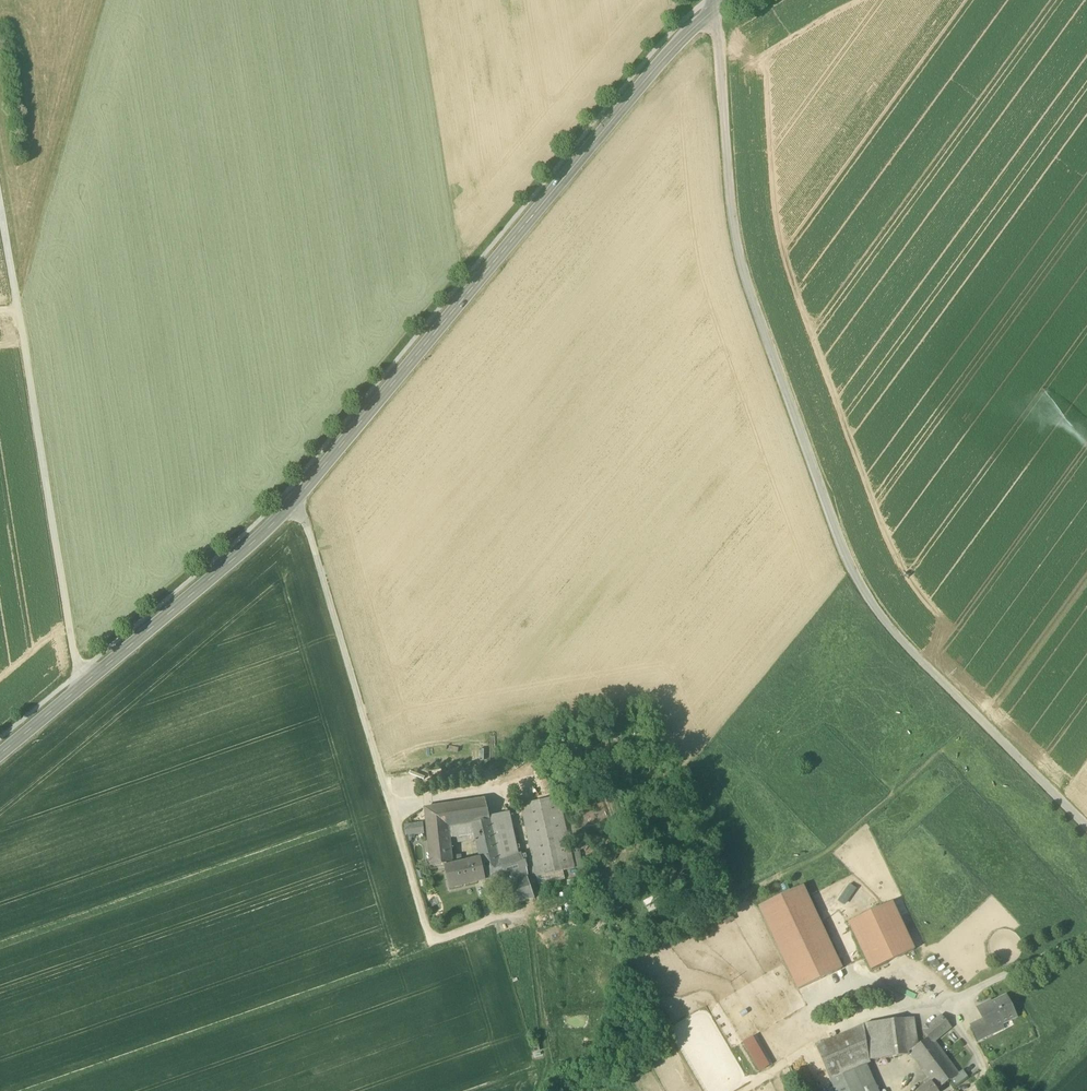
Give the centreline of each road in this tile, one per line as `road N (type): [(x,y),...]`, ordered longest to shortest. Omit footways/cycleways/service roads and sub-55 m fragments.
road 1 (unclassified): [(713,9),(741,255),(856,579),(878,614),(1086,826)]
road 2 (secondary): [(295,496),(679,38),(713,9)]
road 3 (unclassified): [(528,910),(431,942),(295,496)]
road 4 (track): [(81,681),(0,218)]
road 5 (secondary): [(0,750),(295,496)]
road 6 (track): [(540,1090),(548,1064),(528,910)]
road 7 (unclassified): [(1086,937),(937,1010)]
road 8 (track): [(728,1090),(838,1019)]

